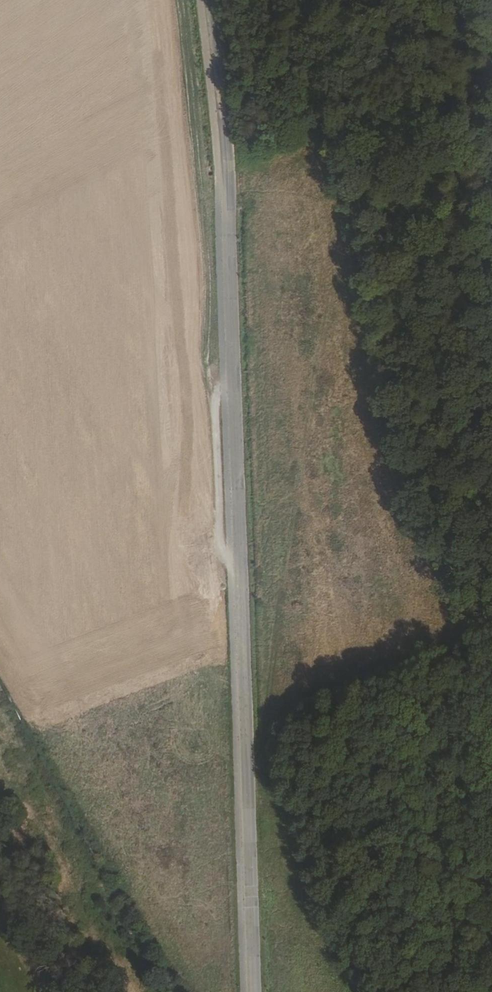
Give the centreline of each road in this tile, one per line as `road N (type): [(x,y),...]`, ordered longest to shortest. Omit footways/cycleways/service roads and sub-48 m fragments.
road 1 (unclassified): [(211,0),(228,173),(255,991)]

